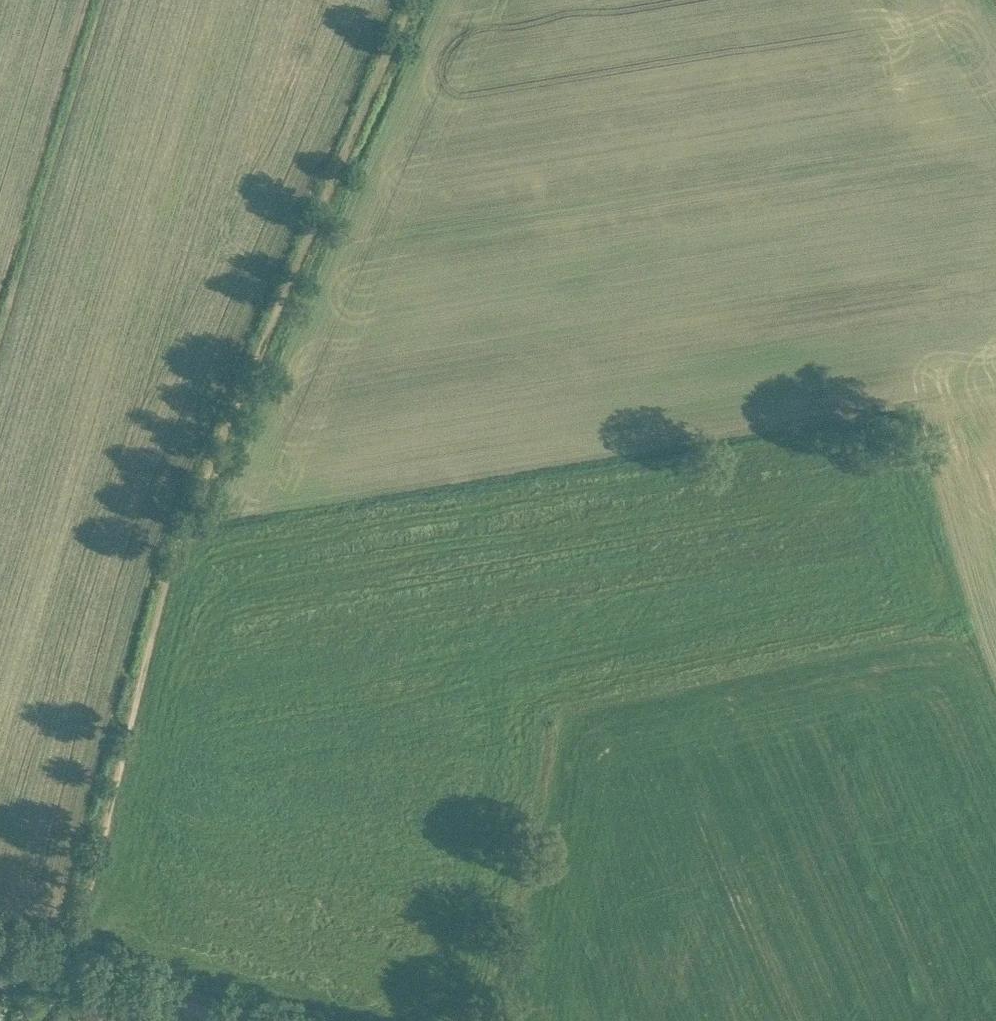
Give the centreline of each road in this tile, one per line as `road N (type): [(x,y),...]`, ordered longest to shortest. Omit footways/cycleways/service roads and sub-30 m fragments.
road 1 (track): [(63,960),(177,561),(416,0)]

